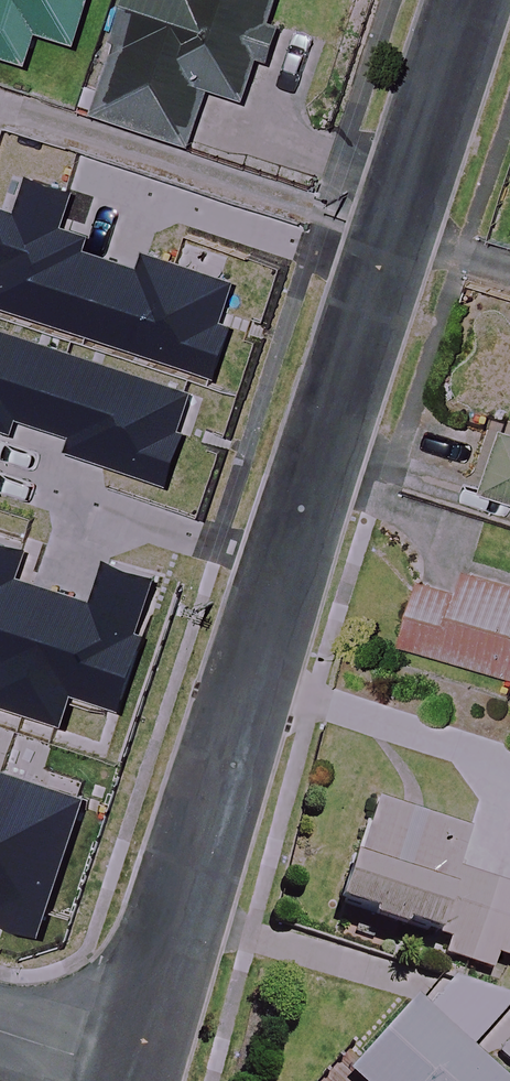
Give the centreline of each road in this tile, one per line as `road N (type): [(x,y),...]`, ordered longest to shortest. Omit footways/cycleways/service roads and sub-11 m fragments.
road 1 (residential): [(129,1076),(471,0)]
road 2 (residential): [(129,1076),(0,1033)]

